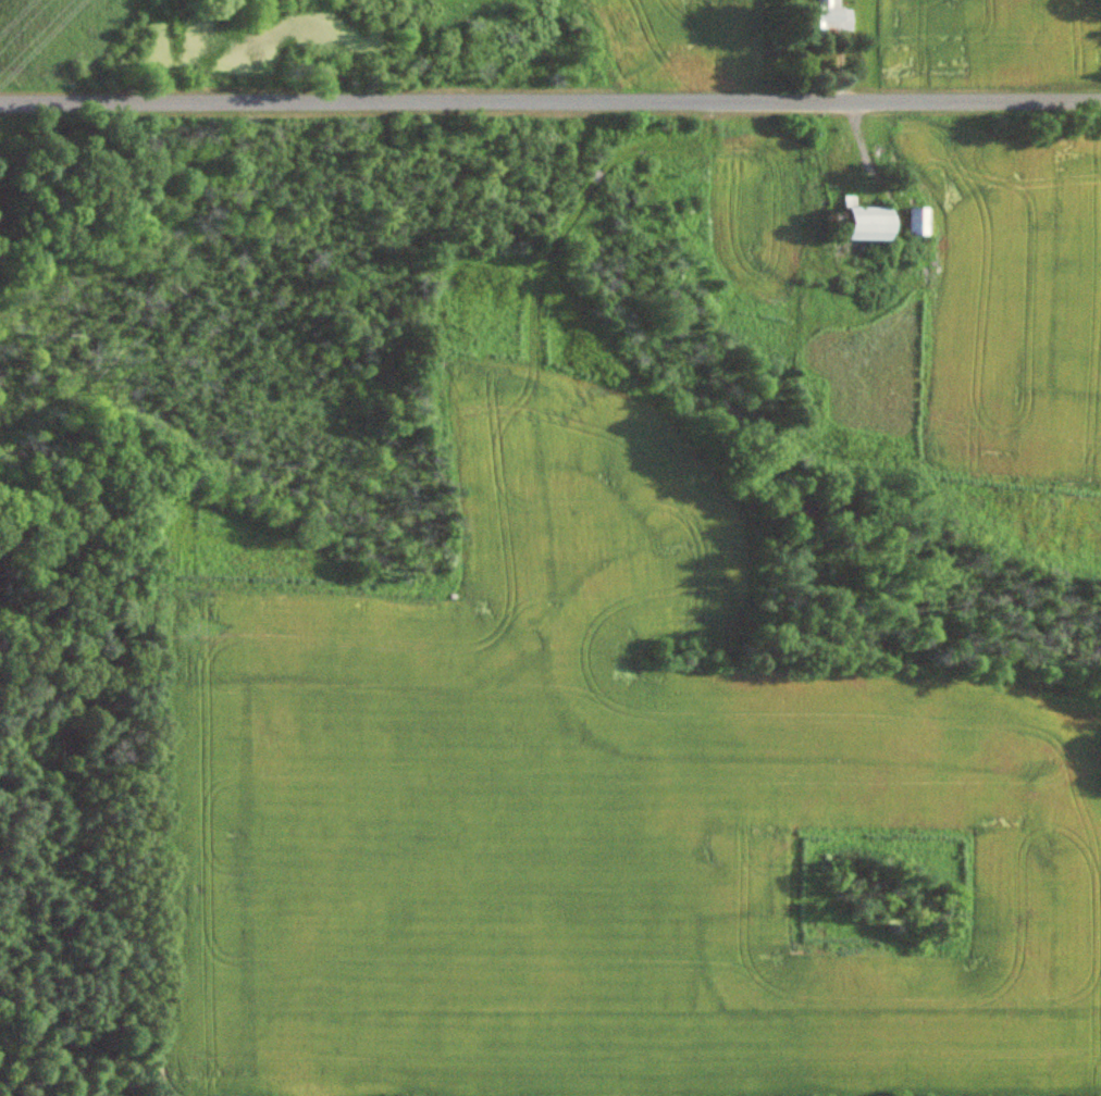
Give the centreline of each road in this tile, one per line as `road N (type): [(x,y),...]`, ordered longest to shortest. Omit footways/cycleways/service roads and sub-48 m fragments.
road 1 (residential): [(0,105),(1100,101)]

